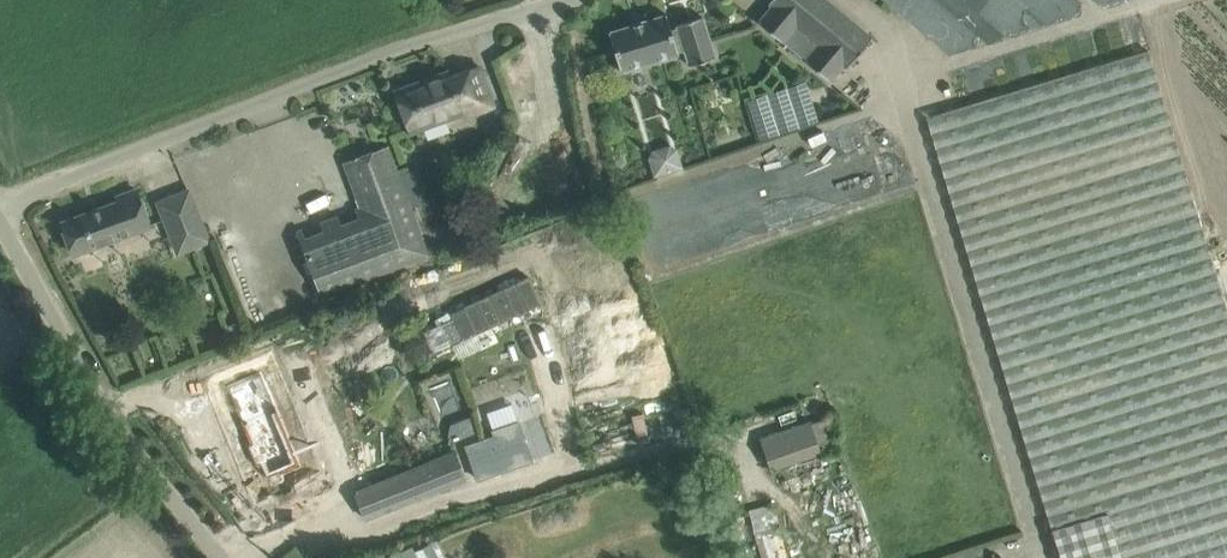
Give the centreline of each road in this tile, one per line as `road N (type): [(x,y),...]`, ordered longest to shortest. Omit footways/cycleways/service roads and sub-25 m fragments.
road 1 (unclassified): [(0,206),(549,0)]
road 2 (unclassified): [(221,557),(149,467),(0,217)]

